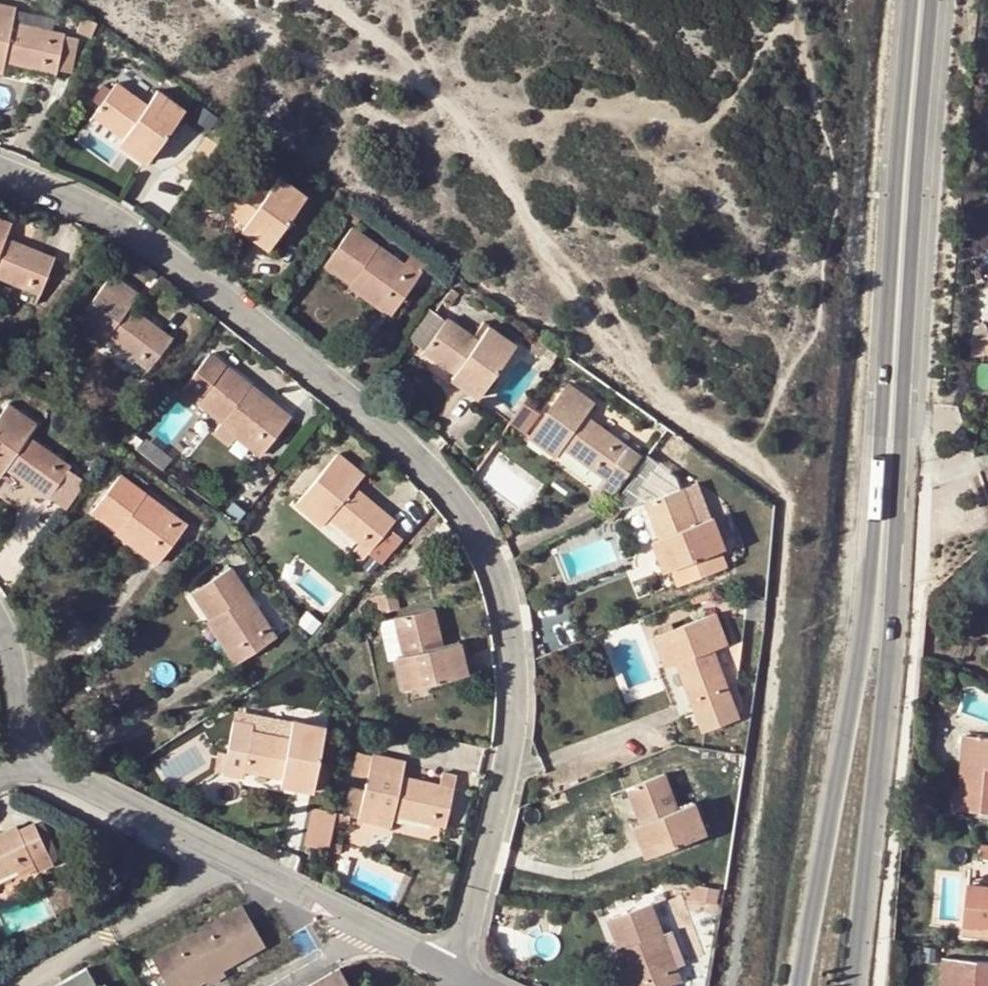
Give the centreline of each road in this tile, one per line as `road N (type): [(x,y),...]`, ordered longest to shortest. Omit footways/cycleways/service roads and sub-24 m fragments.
road 1 (track): [(228,0),(434,137),(550,238),(640,356),(749,449),(790,508),(759,805),(725,985)]
road 2 (residential): [(0,172),(45,187),(203,282),(355,397),(474,525),(504,622),(509,765),(486,861),(448,968)]
road 3 (secondary): [(910,0),(868,600),(797,985)]
road 4 (secondary): [(854,985),(890,626),(929,0)]
road 5 (residential): [(448,968),(31,762)]
road 6 (residential): [(31,762),(13,651),(0,637)]

